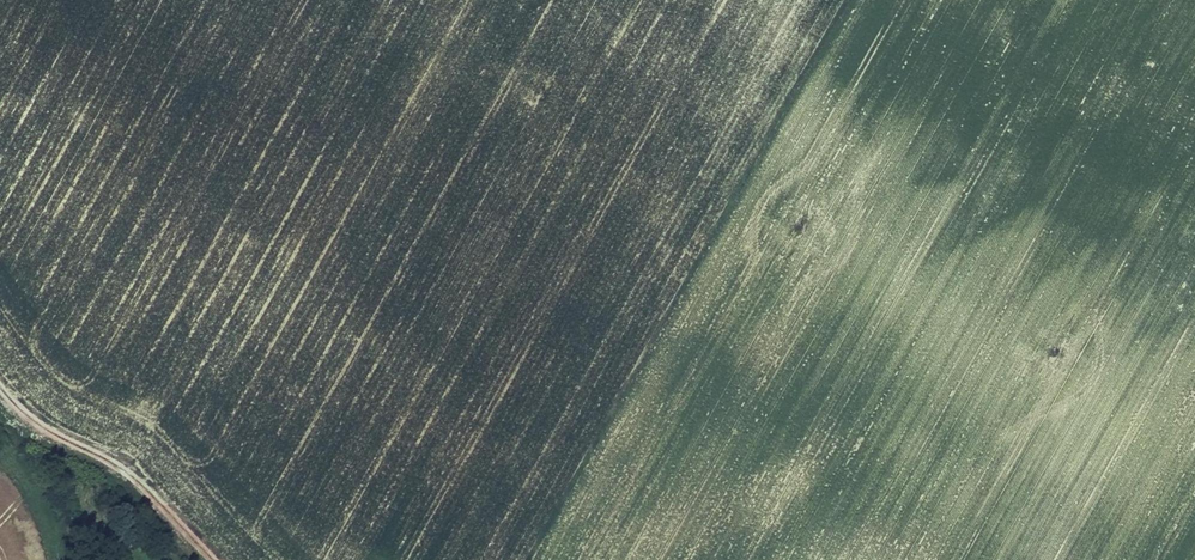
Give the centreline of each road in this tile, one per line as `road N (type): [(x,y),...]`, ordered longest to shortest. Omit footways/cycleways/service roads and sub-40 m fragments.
road 1 (track): [(209,559),(130,472),(41,430),(0,394)]

